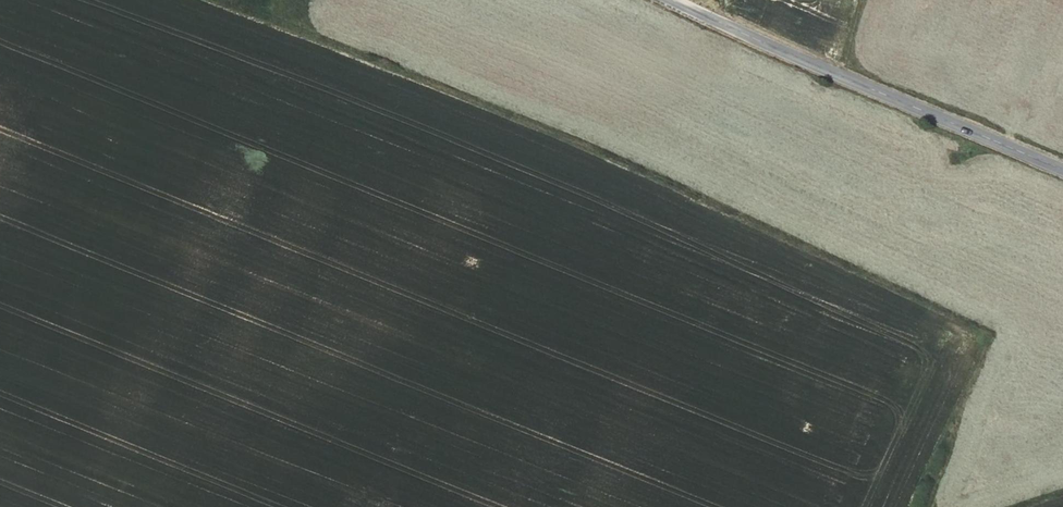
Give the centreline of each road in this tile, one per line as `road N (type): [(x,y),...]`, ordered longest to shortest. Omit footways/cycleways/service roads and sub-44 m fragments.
road 1 (tertiary): [(674,0),(1062,171)]

